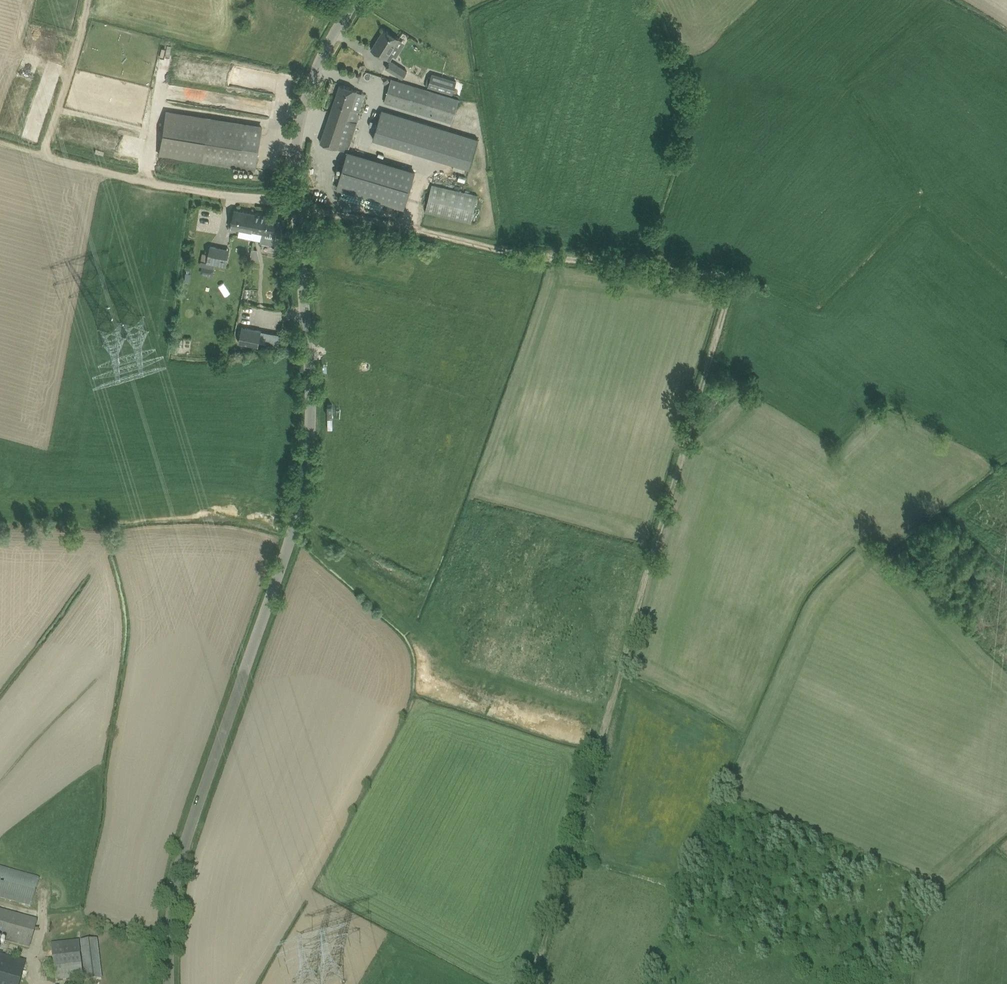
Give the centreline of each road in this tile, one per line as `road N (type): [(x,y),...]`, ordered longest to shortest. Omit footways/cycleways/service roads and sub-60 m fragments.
road 1 (track): [(296,207),(543,257),(726,281),(729,295),(532,983)]
road 2 (tertiary): [(296,207),(310,437),(285,543),(170,893),(168,983)]
road 3 (tertiary): [(357,0),(316,69),(299,130),(296,207)]
road 4 (track): [(46,158),(91,0)]
road 5 (unclassified): [(149,183),(296,207)]

